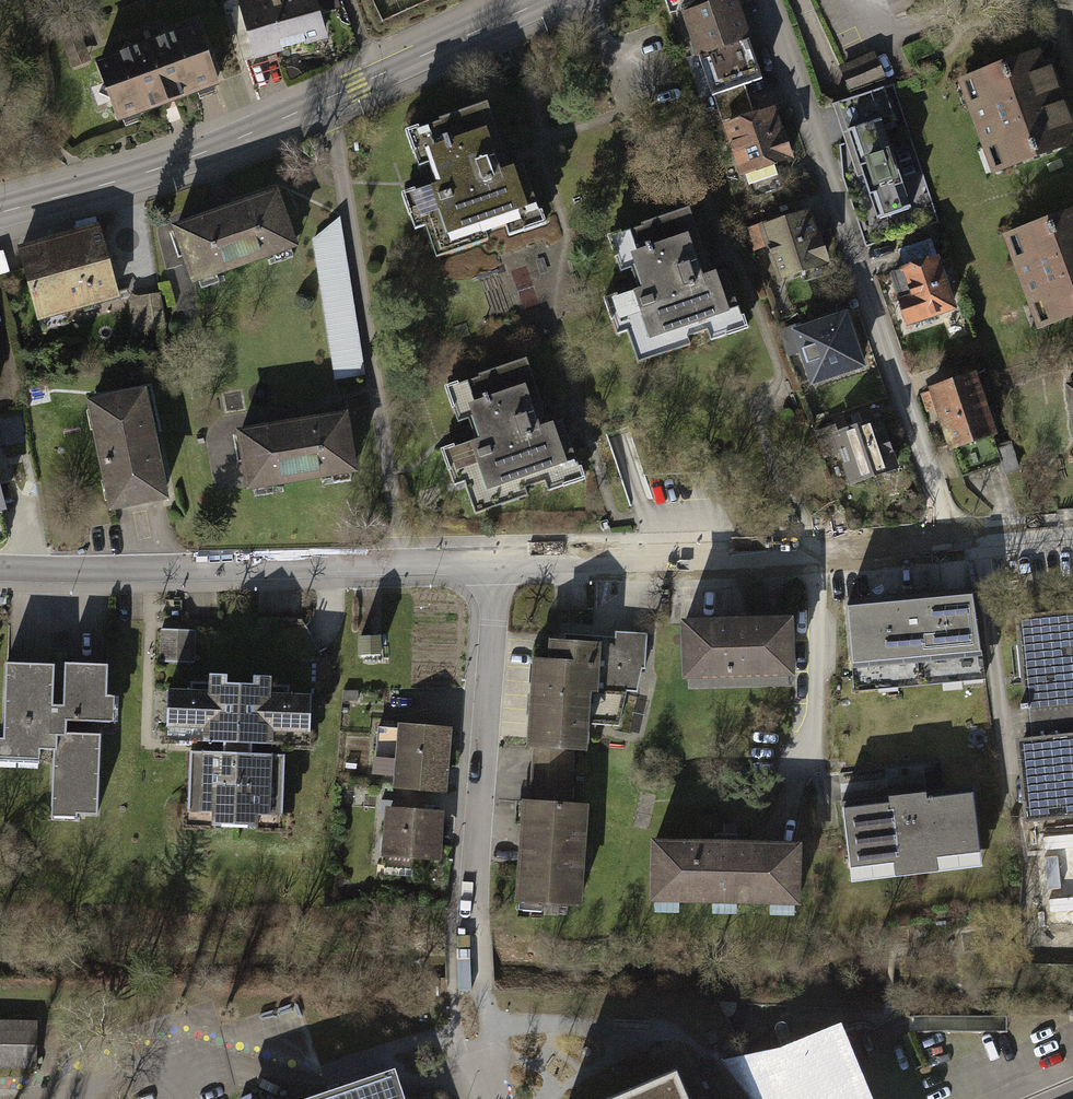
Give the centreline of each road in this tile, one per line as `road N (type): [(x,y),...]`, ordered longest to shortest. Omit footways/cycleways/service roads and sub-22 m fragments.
road 1 (tertiary): [(544,0),(191,157),(0,212)]
road 2 (residential): [(765,0),(947,538)]
road 3 (residential): [(494,558),(471,965),(495,1098)]
road 4 (residential): [(0,570),(494,558)]
road 5 (residential): [(494,558),(821,550),(947,538)]
road 6 (residential): [(947,538),(1072,527)]

